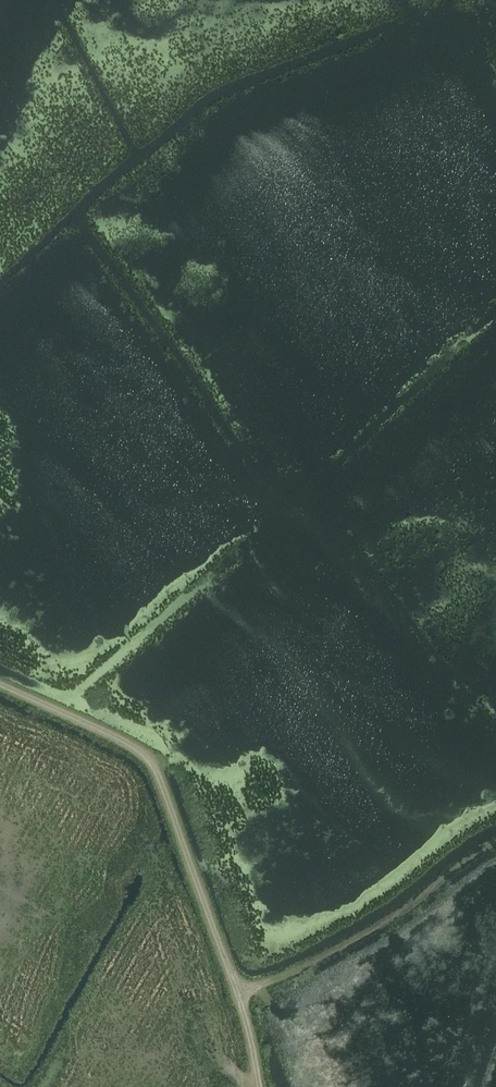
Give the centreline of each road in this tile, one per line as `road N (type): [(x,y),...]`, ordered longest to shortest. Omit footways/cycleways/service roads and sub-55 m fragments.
road 1 (track): [(0,685),(108,733),(154,767),(240,998),(261,1086)]

